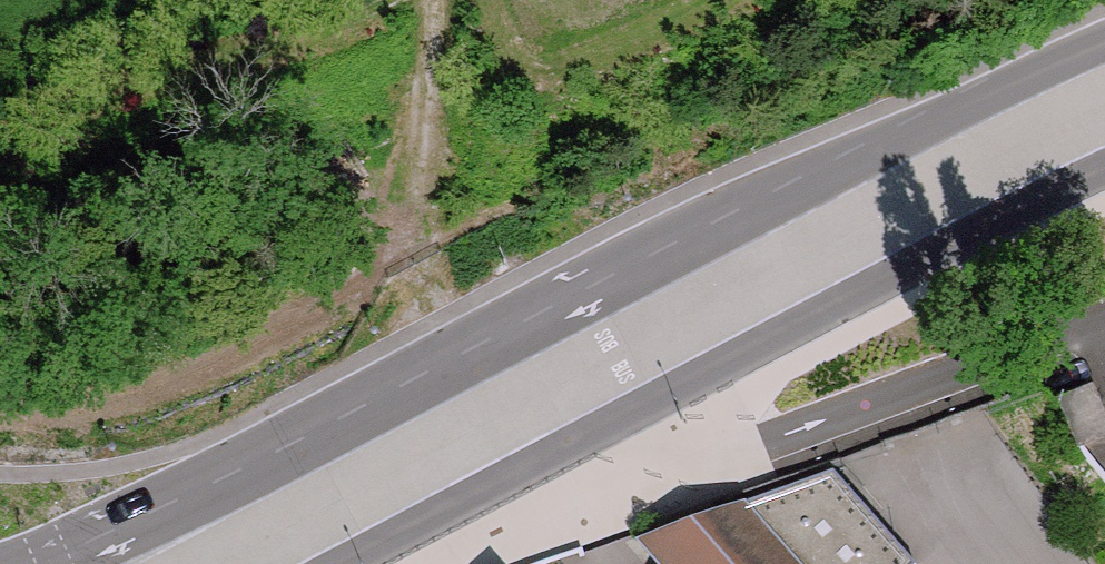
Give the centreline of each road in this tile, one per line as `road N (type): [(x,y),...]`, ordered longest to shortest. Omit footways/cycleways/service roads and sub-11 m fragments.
road 1 (primary): [(1104,41),(744,209),(34,563)]
road 2 (primary): [(618,424),(1104,171)]
road 3 (residential): [(618,424),(754,451),(1104,322)]
road 4 (primary): [(353,563),(618,424)]

